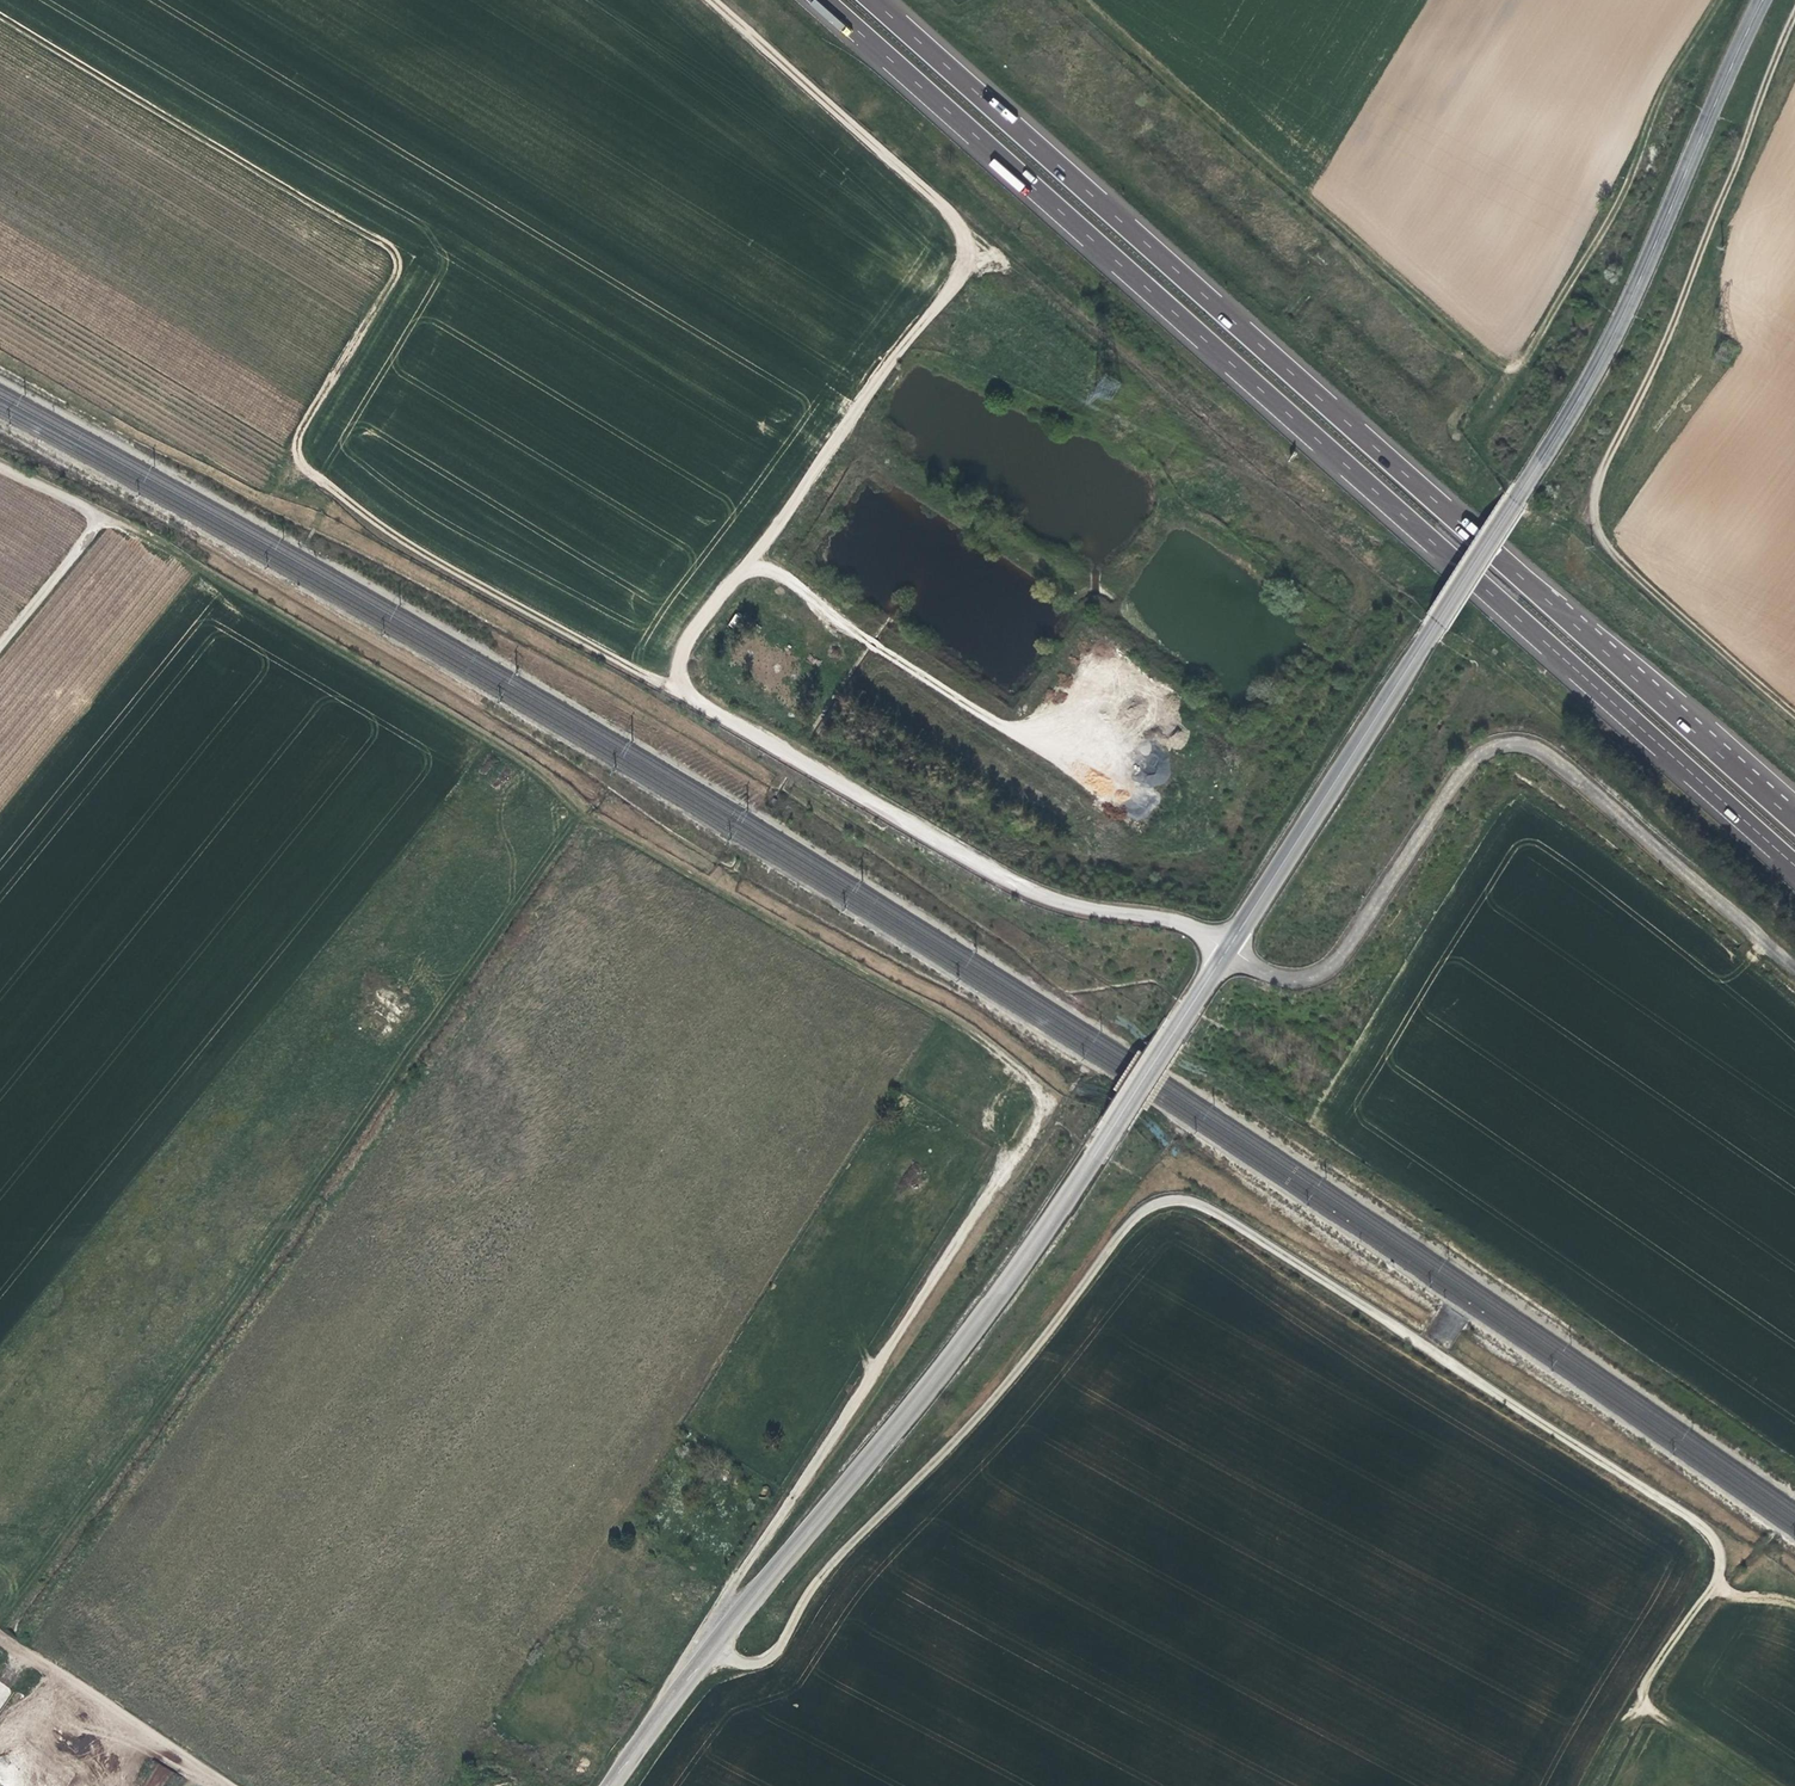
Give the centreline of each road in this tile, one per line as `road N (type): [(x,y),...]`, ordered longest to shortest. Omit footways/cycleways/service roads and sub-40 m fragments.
road 1 (tertiary): [(608,1785),(706,1653),(949,1365),(1158,1057),(1515,499),(1592,365),(1760,0)]
road 2 (track): [(706,1653),(757,1663),(774,1653),(823,1573),(1000,1390),(1135,1215),(1151,1204),(1188,1200),(1226,1217),(1713,1538),(1716,1572),(1639,1685),(1588,1785)]
road 3 (motorway): [(826,0),(1794,865)]
road 4 (track): [(0,468),(102,517),(946,1019),(986,1071),(1002,1129),(1001,1175)]
road 5 (motorway): [(1794,820),(872,0)]
road 6 (track): [(0,1611),(585,800)]
road 7 (track): [(1794,6),(1670,328),(1590,502),(1591,520),(1612,554),(1794,715)]
road 8 (track): [(0,14),(394,251),(398,272),(299,420)]
road 9 (track): [(706,0),(981,248),(1194,424)]
road 10 (track): [(666,683),(745,554),(981,248)]
road 11 (track): [(299,420),(301,464),(412,546),(666,683)]
road 12 (track): [(0,344),(256,485),(299,420)]
road 13 (track): [(745,554),(991,727)]
road 14 (track): [(227,1785),(0,1623)]
road 15 (track): [(102,517),(0,646)]
road 16 (track): [(1634,1699),(1772,1785)]

